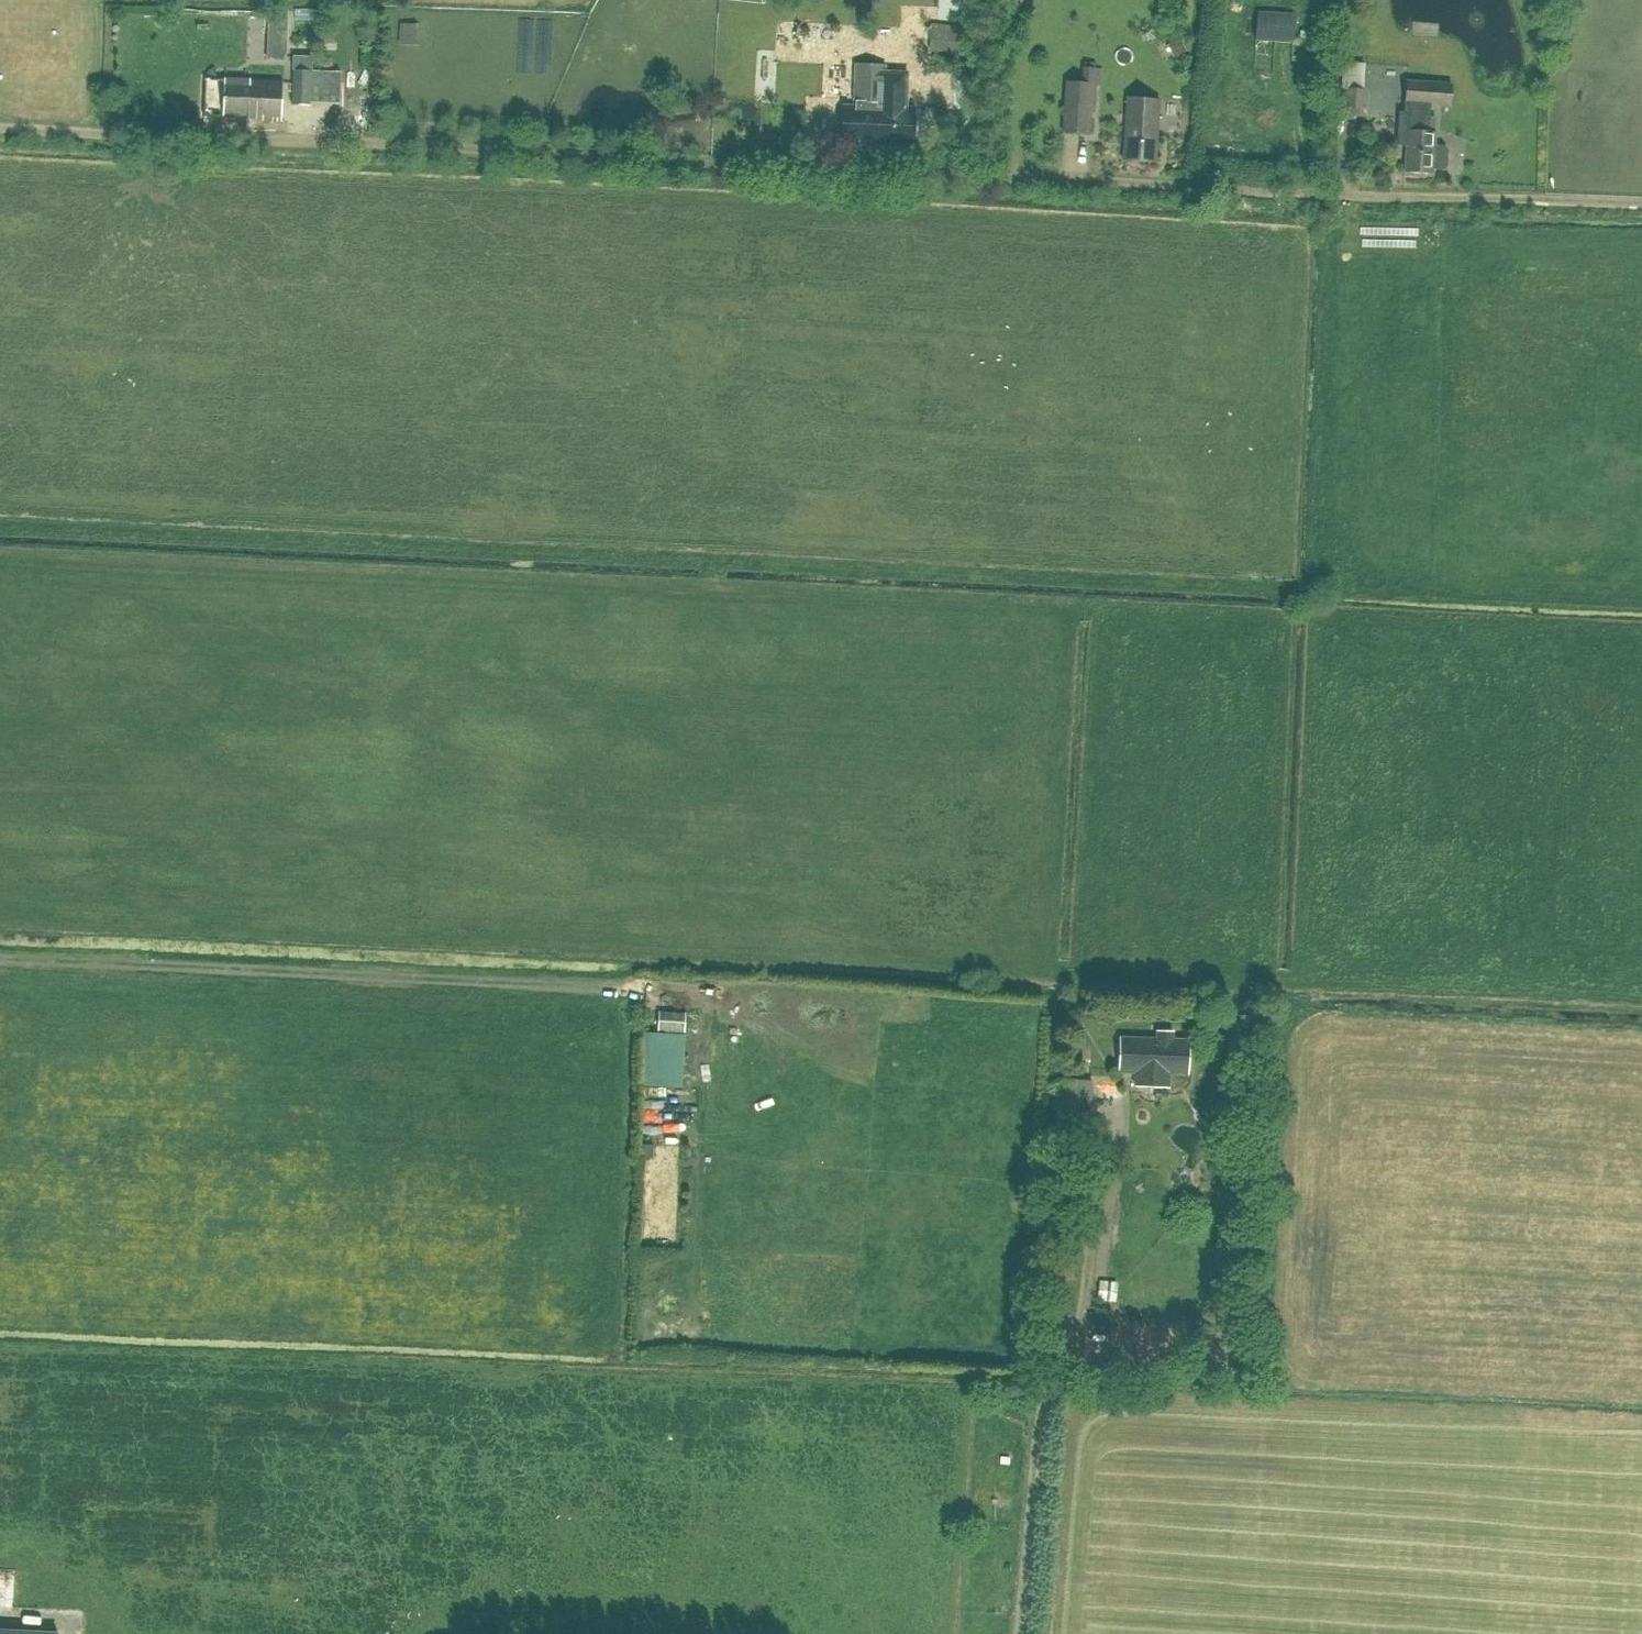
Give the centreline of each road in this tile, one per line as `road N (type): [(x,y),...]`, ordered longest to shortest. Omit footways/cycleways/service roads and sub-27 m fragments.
road 1 (track): [(1641,202),(1325,193),(0,126)]

